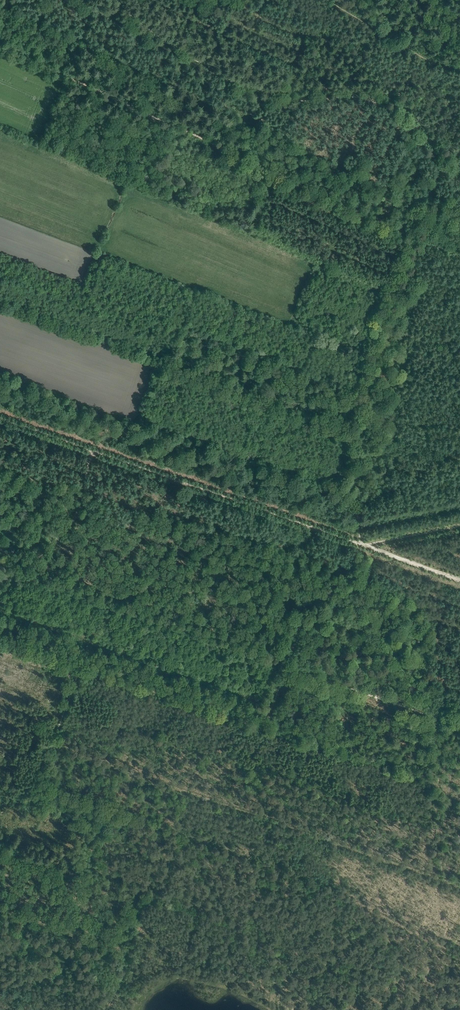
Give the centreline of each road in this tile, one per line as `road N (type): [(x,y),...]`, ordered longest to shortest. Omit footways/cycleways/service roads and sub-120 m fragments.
road 1 (track): [(328,0),(410,49),(459,62)]

